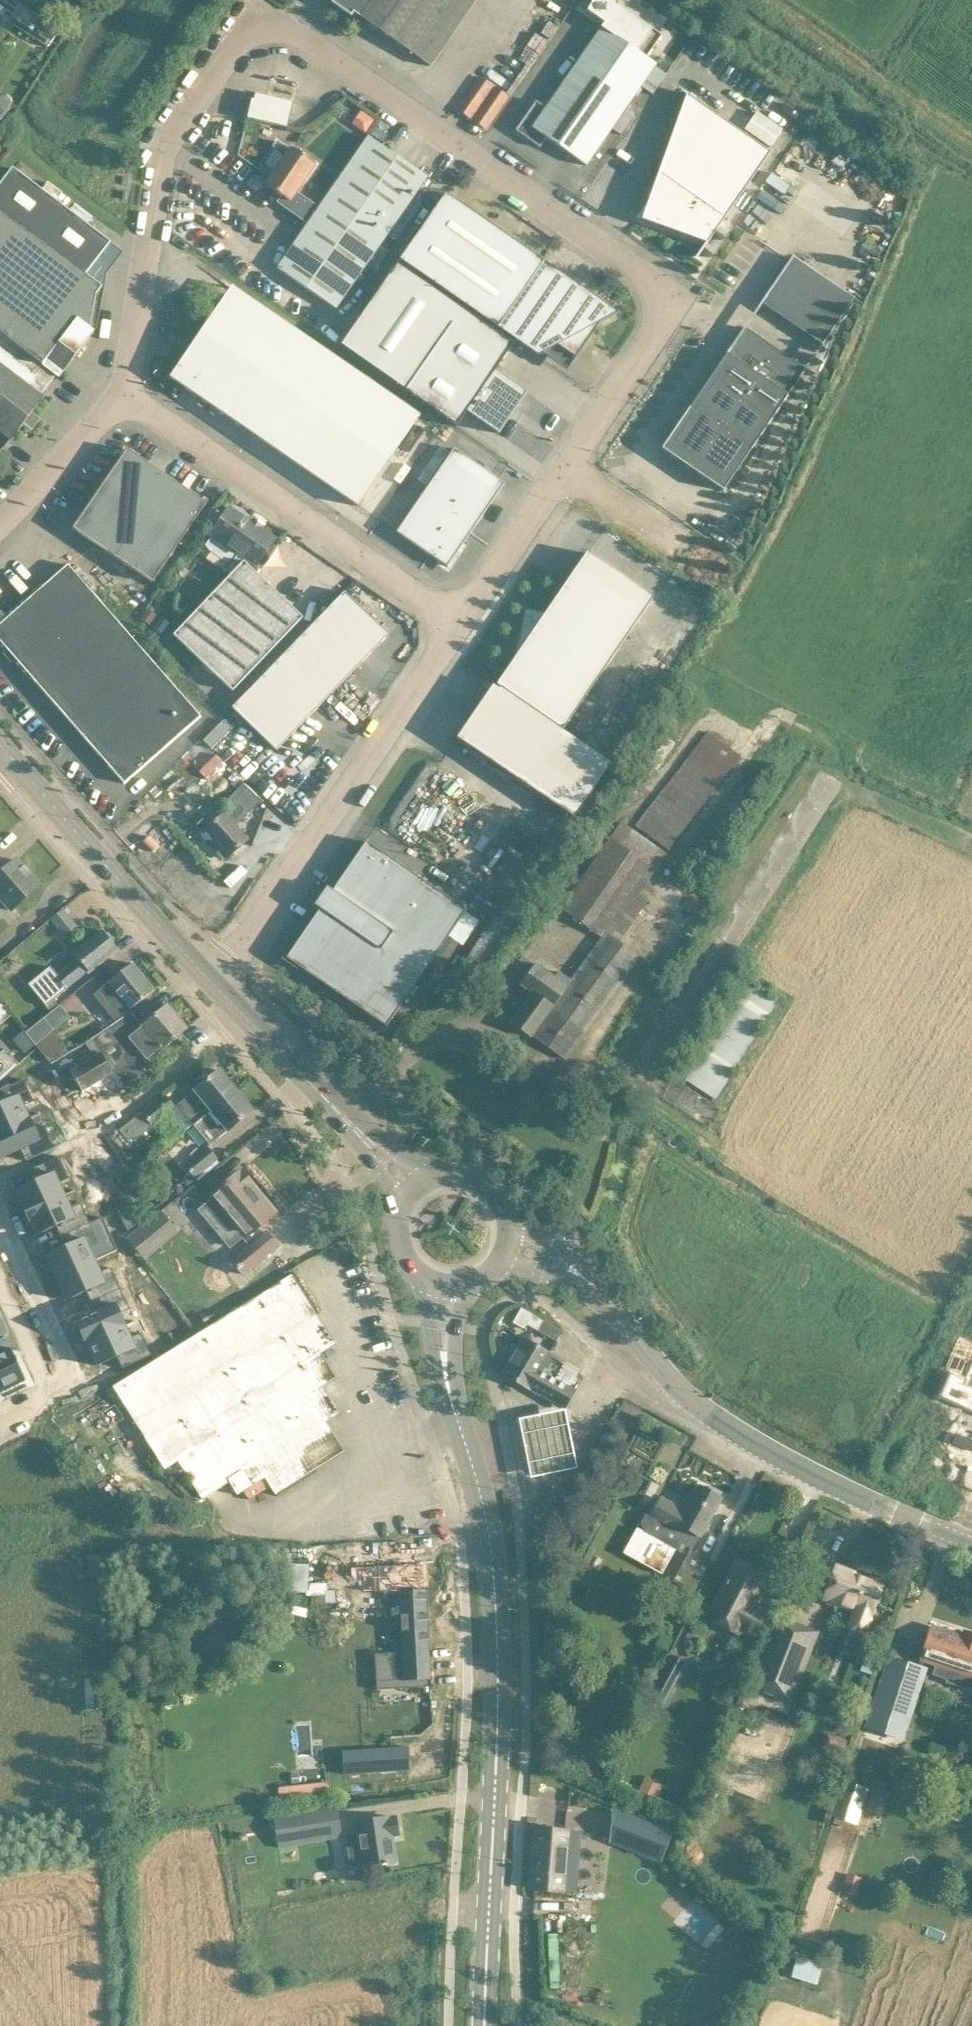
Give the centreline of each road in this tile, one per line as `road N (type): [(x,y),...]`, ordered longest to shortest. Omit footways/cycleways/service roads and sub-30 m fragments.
road 1 (unclassified): [(566,472),(661,327),(664,301),(653,283),(291,34),(266,30),(252,37),(161,175),(126,395)]
road 2 (secondary): [(485,2025),(497,1744),(494,1583),(485,1513),(445,1366),(448,1283)]
road 3 (tertiary): [(971,1543),(749,1441),(689,1399),(583,1276),(504,1244)]
road 4 (unclassified): [(460,623),(126,395)]
road 5 (unclassified): [(232,957),(460,623)]
road 6 (secondary): [(209,979),(14,761)]
road 7 (secondary): [(411,1187),(209,979)]
road 8 (residential): [(0,1423),(52,1397),(64,1367),(0,1227)]
road 9 (track): [(971,141),(772,0)]
road 10 (unclassified): [(460,623),(566,472)]
road 11 (residential): [(715,575),(566,472)]
road 12 (unclassified): [(126,395),(0,524)]
road 13 (secondary): [(504,1244),(502,1211),(470,1178),(447,1174),(411,1187)]
road 14 (secondary): [(411,1187),(400,1204),(397,1239),(422,1276),(448,1283)]

